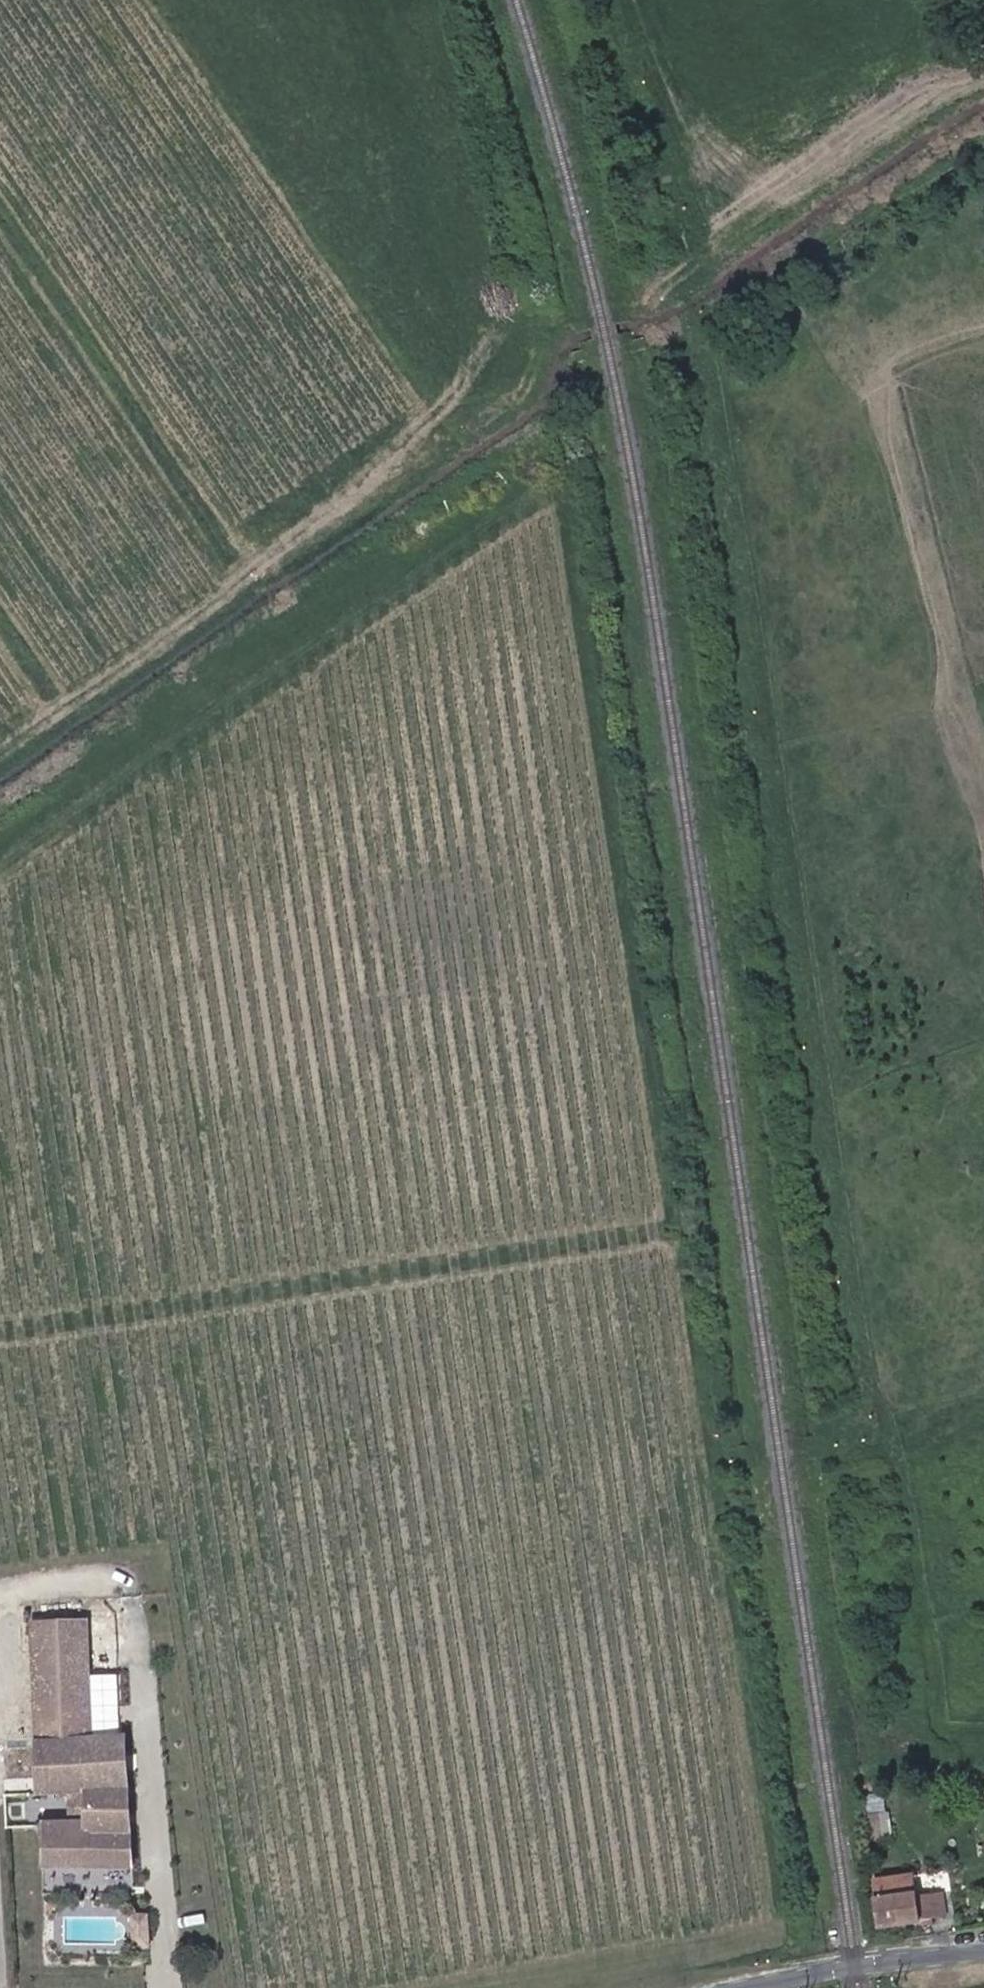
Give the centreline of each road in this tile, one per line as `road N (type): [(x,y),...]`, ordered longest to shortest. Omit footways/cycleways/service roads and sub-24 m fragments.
road 1 (unclassified): [(724,1987),(983,1950)]

